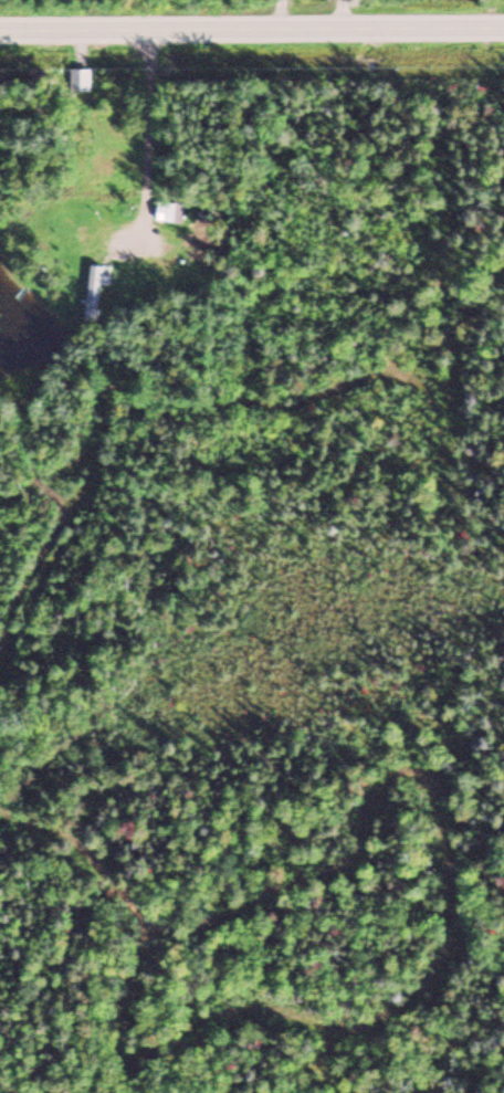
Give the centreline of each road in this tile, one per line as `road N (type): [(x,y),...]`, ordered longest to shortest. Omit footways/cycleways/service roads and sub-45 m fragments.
road 1 (tertiary): [(503,27),(0,30)]

